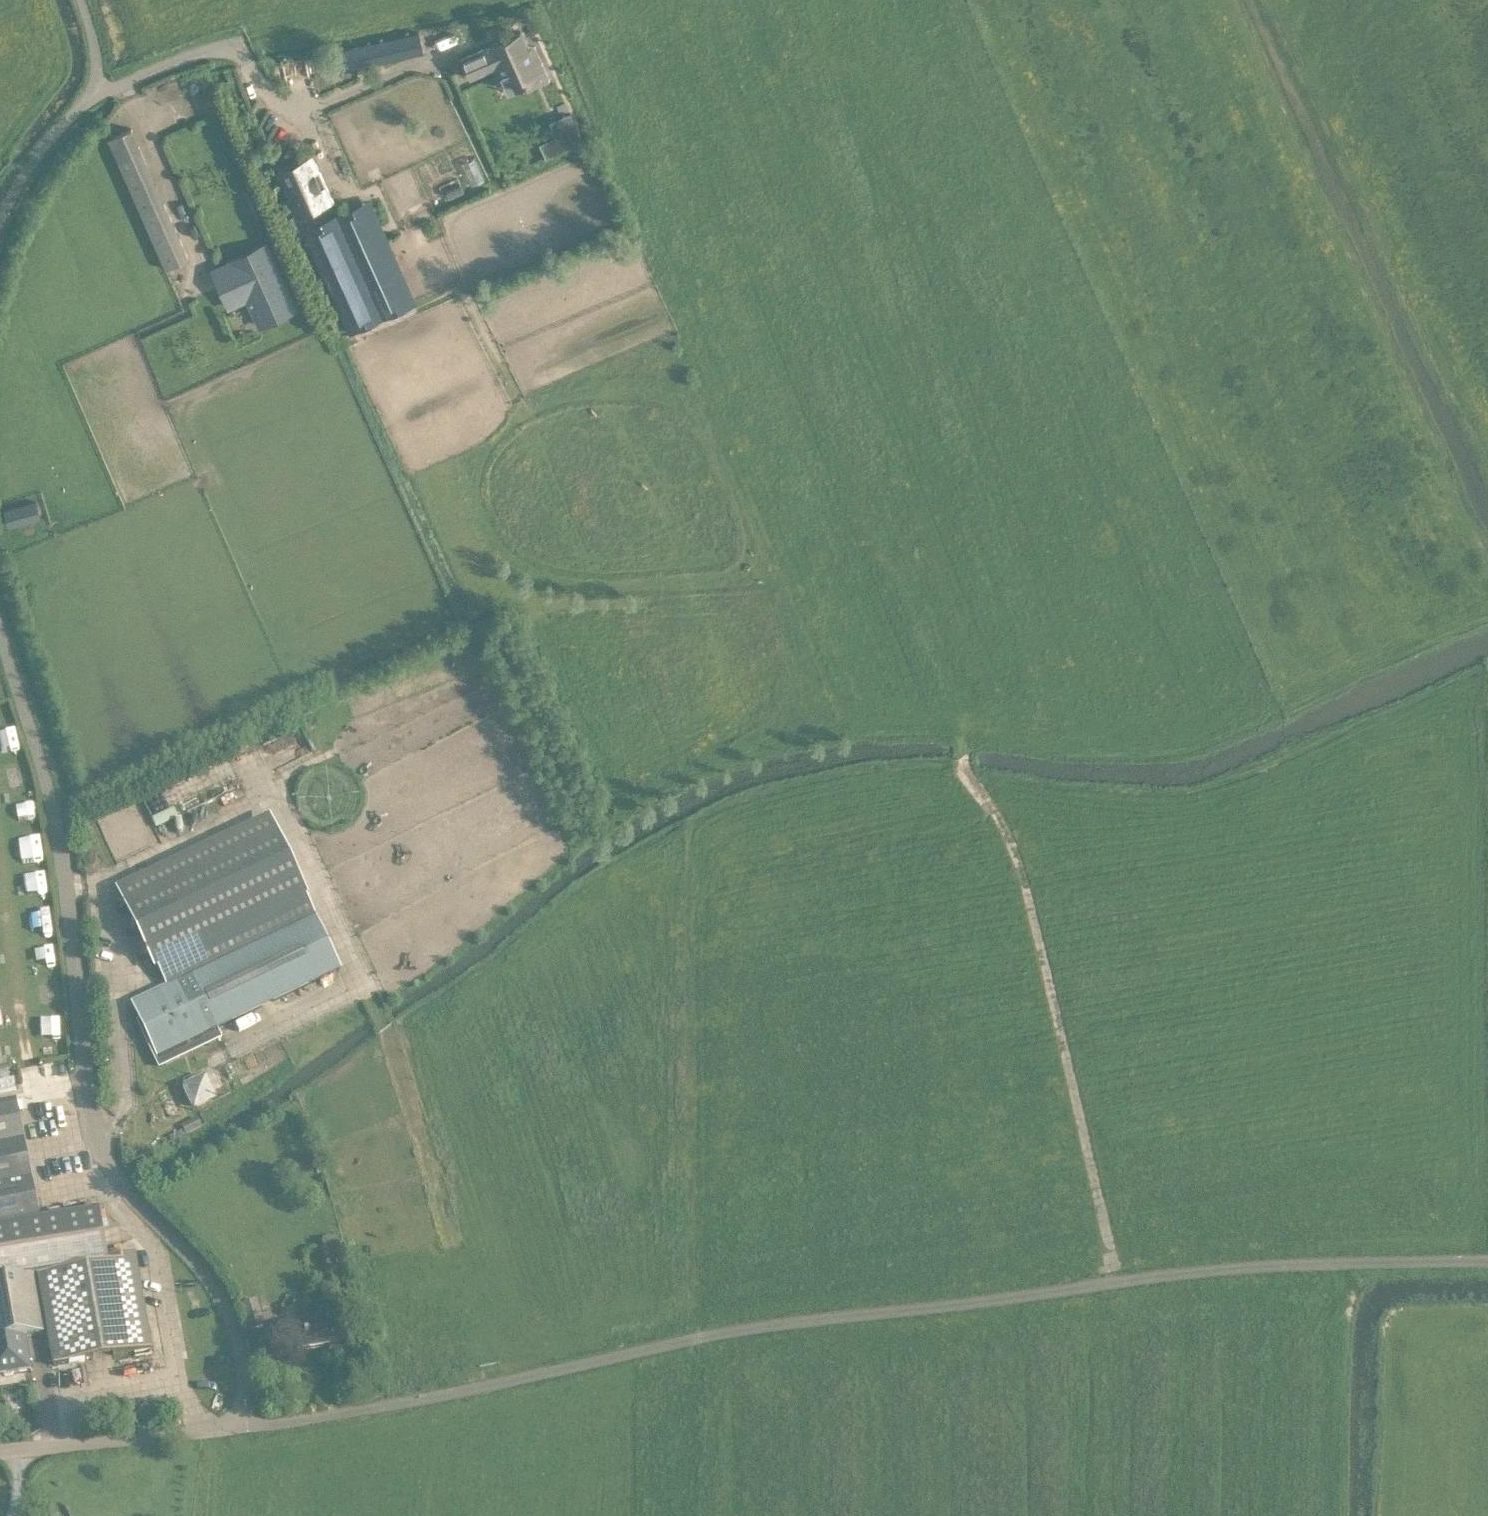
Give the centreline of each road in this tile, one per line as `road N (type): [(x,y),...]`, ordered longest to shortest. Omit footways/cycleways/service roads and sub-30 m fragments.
road 1 (unclassified): [(244,1425),(358,1409),(759,1326),(1232,1267),(1487,1261)]
road 2 (unclassified): [(244,1425),(234,1340),(215,1294),(126,1193),(90,1138),(58,831),(0,628)]
road 3 (track): [(967,743),(964,773),(1016,863),(1113,1280)]
road 4 (unclassified): [(0,214),(36,151),(90,88),(94,56),(80,0)]
road 5 (unclassified): [(0,1449),(244,1425)]

